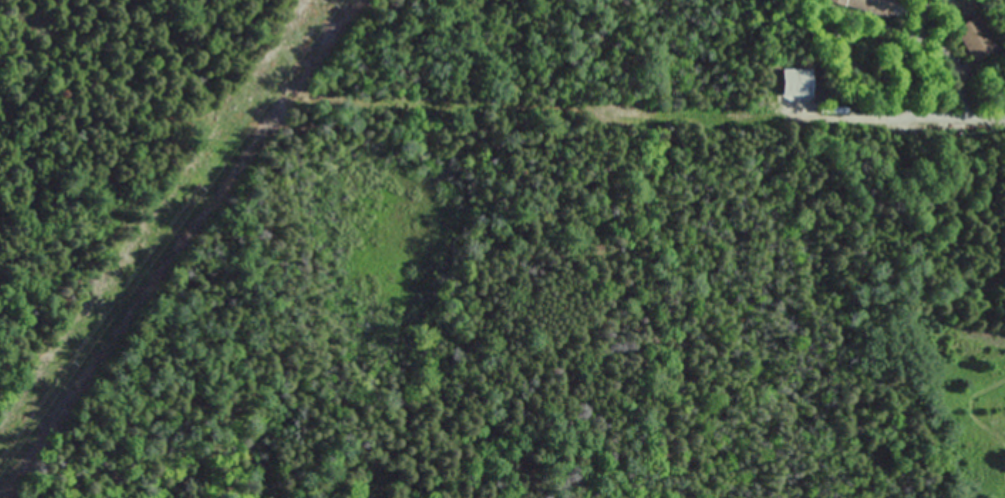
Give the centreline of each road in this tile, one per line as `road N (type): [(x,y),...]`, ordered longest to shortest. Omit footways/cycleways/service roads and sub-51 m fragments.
road 1 (residential): [(1004,122),(823,119)]

